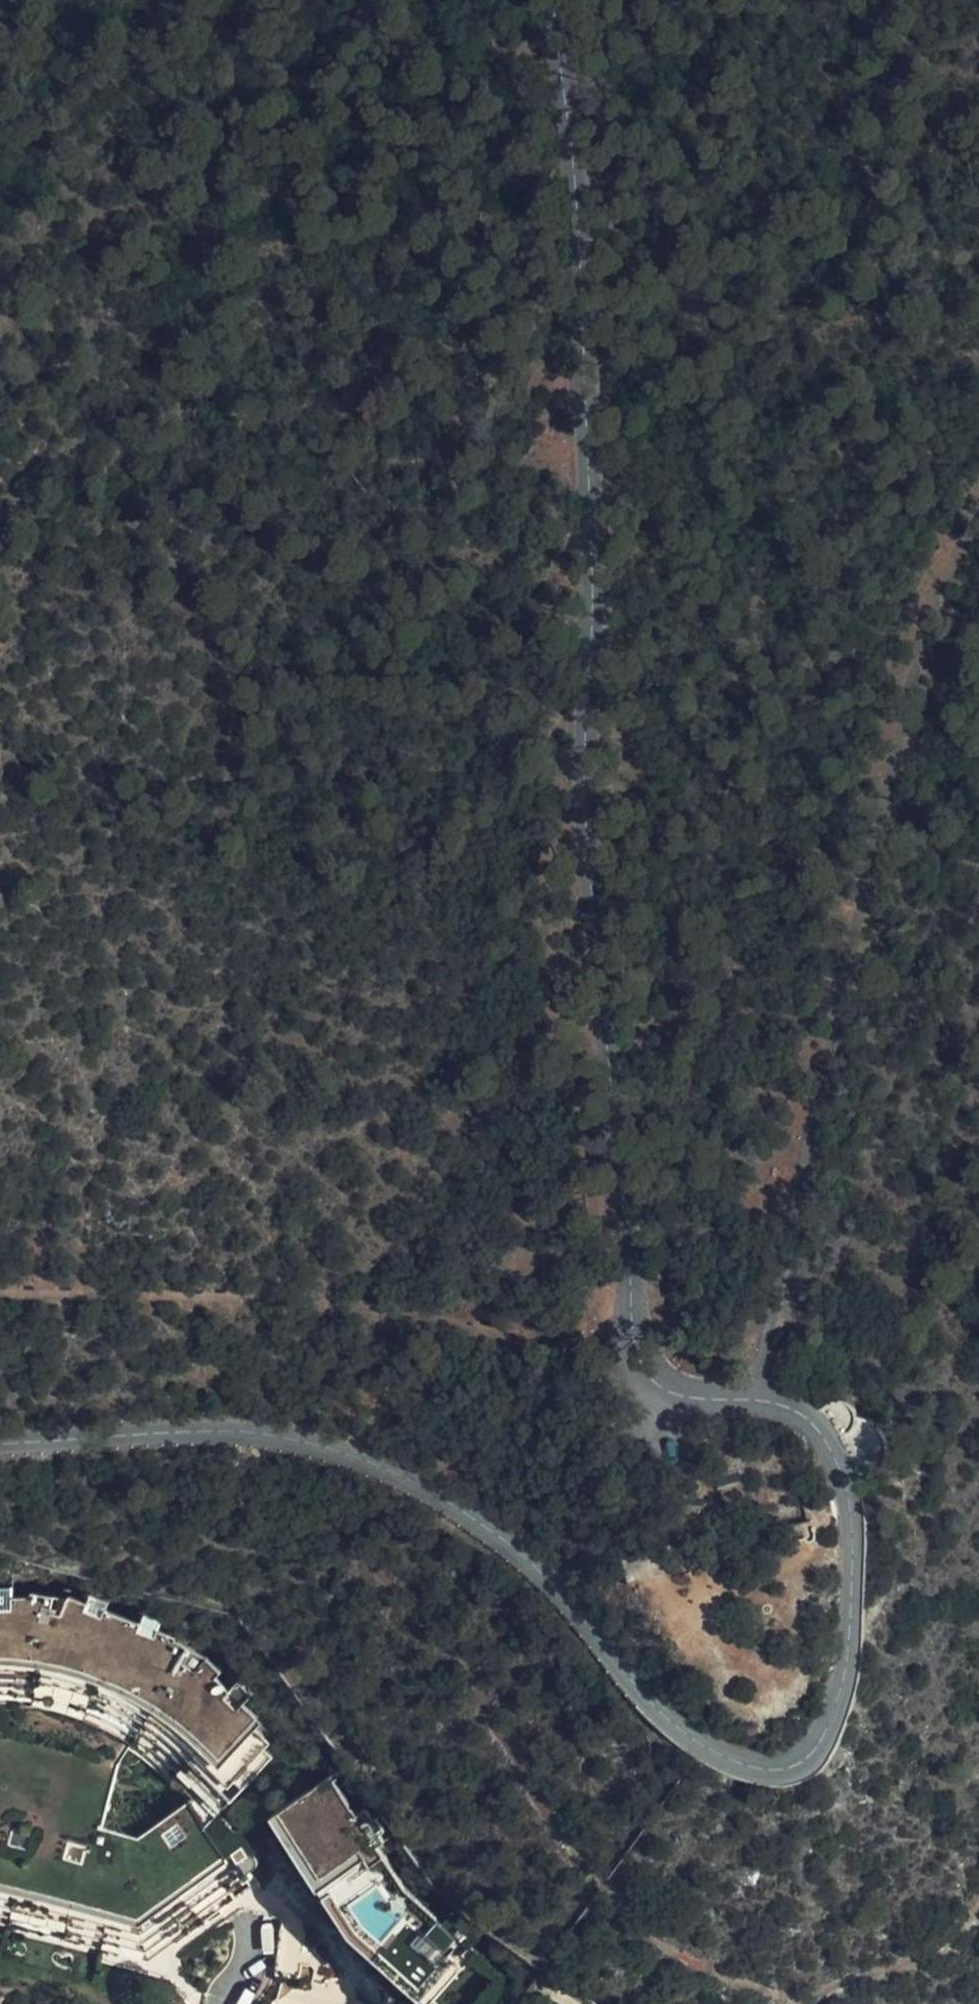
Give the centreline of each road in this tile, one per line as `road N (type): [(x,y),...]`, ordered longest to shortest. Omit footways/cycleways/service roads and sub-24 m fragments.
road 1 (unclassified): [(557,0),(586,359),(592,556),(583,755),(632,1321),(642,1361),(661,1387),(694,1398),(784,1406),(828,1444),(850,1511),(847,1655),(834,1711),(819,1743),(794,1766),(754,1767),(715,1752),(671,1720),(507,1542),(439,1495),(348,1453),(220,1430),(0,1442)]

